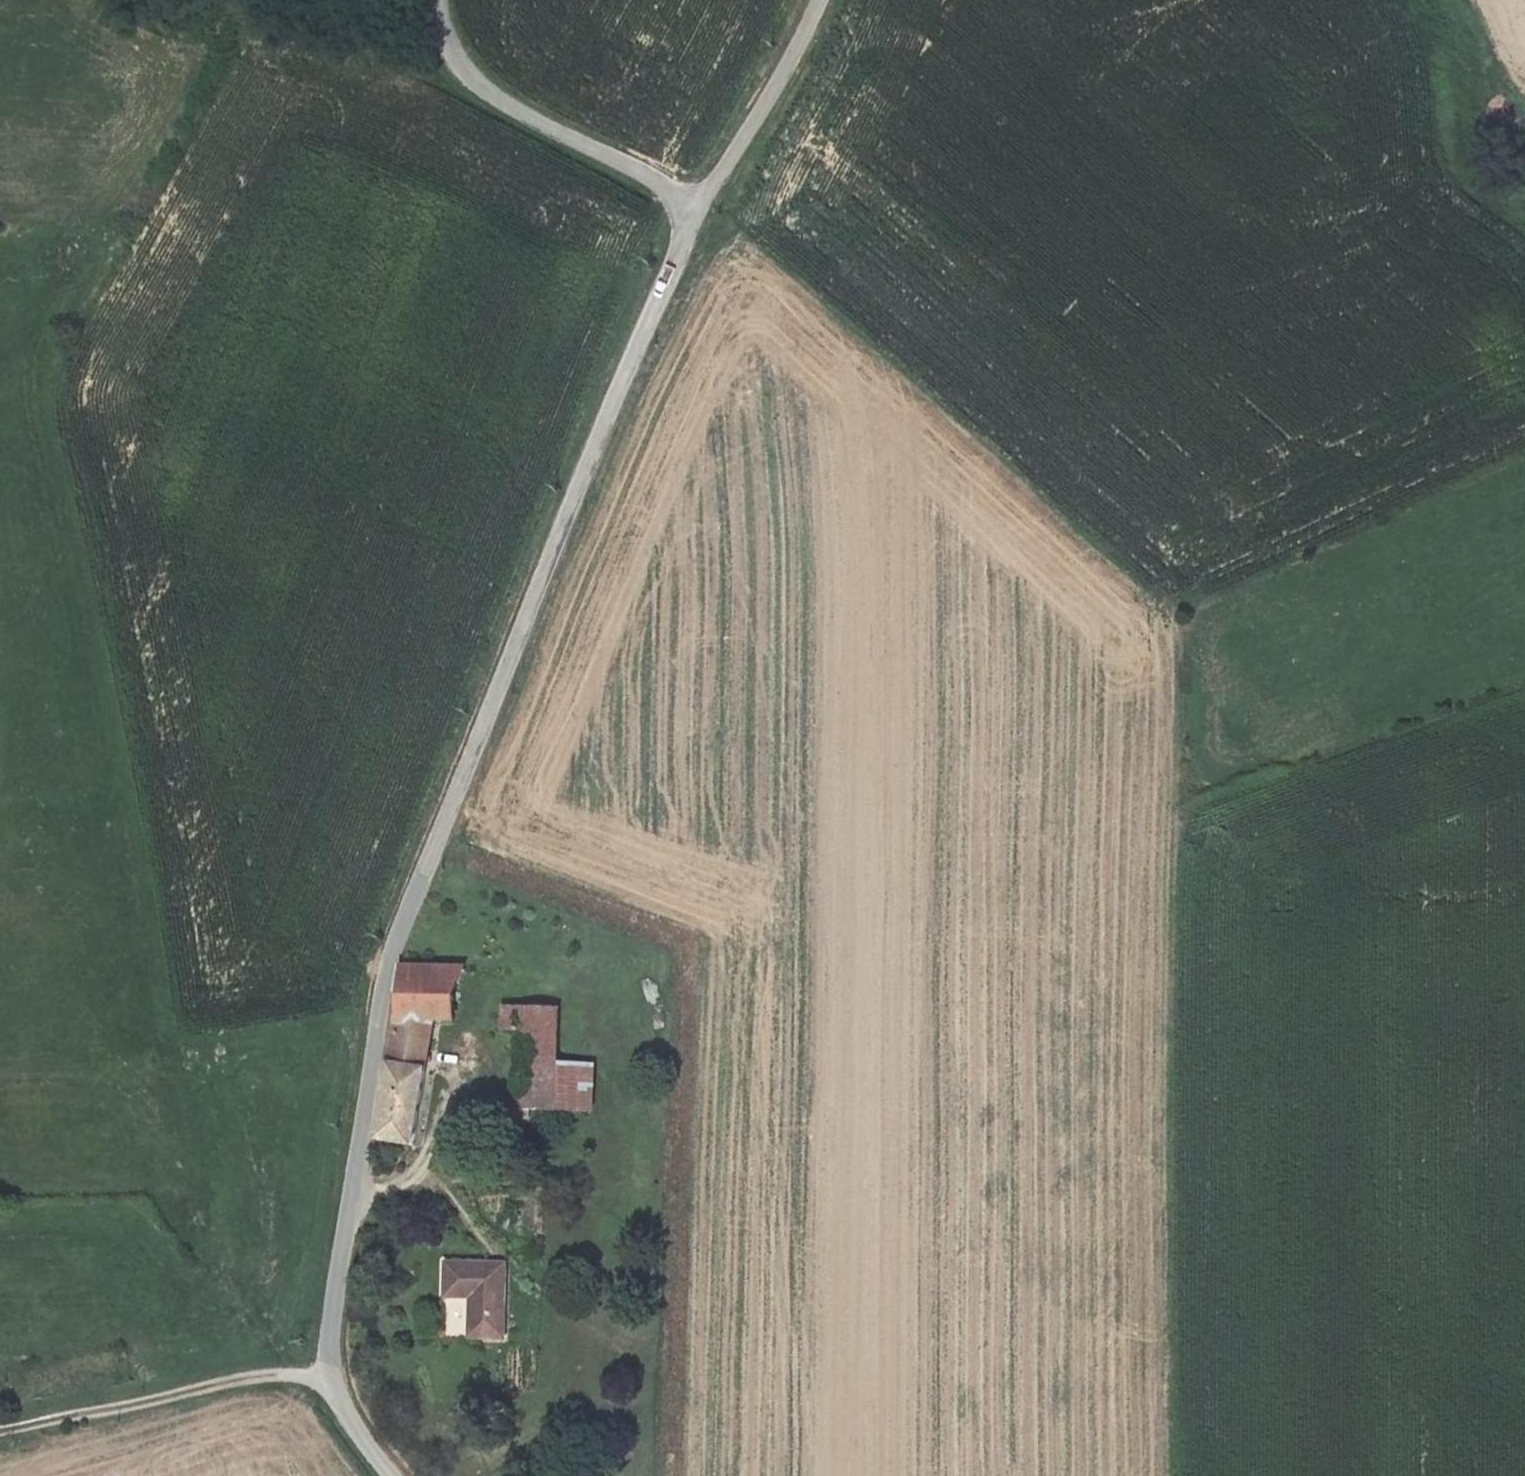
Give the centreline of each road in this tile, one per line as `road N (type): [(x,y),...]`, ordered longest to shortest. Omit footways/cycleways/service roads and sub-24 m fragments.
road 1 (unclassified): [(697,210),(391,951),(330,1351),(332,1380),(350,1419),(393,1475)]
road 2 (unclassified): [(697,210),(664,184),(481,87),(446,43),(439,0)]
road 3 (unclassified): [(818,0),(697,210)]

